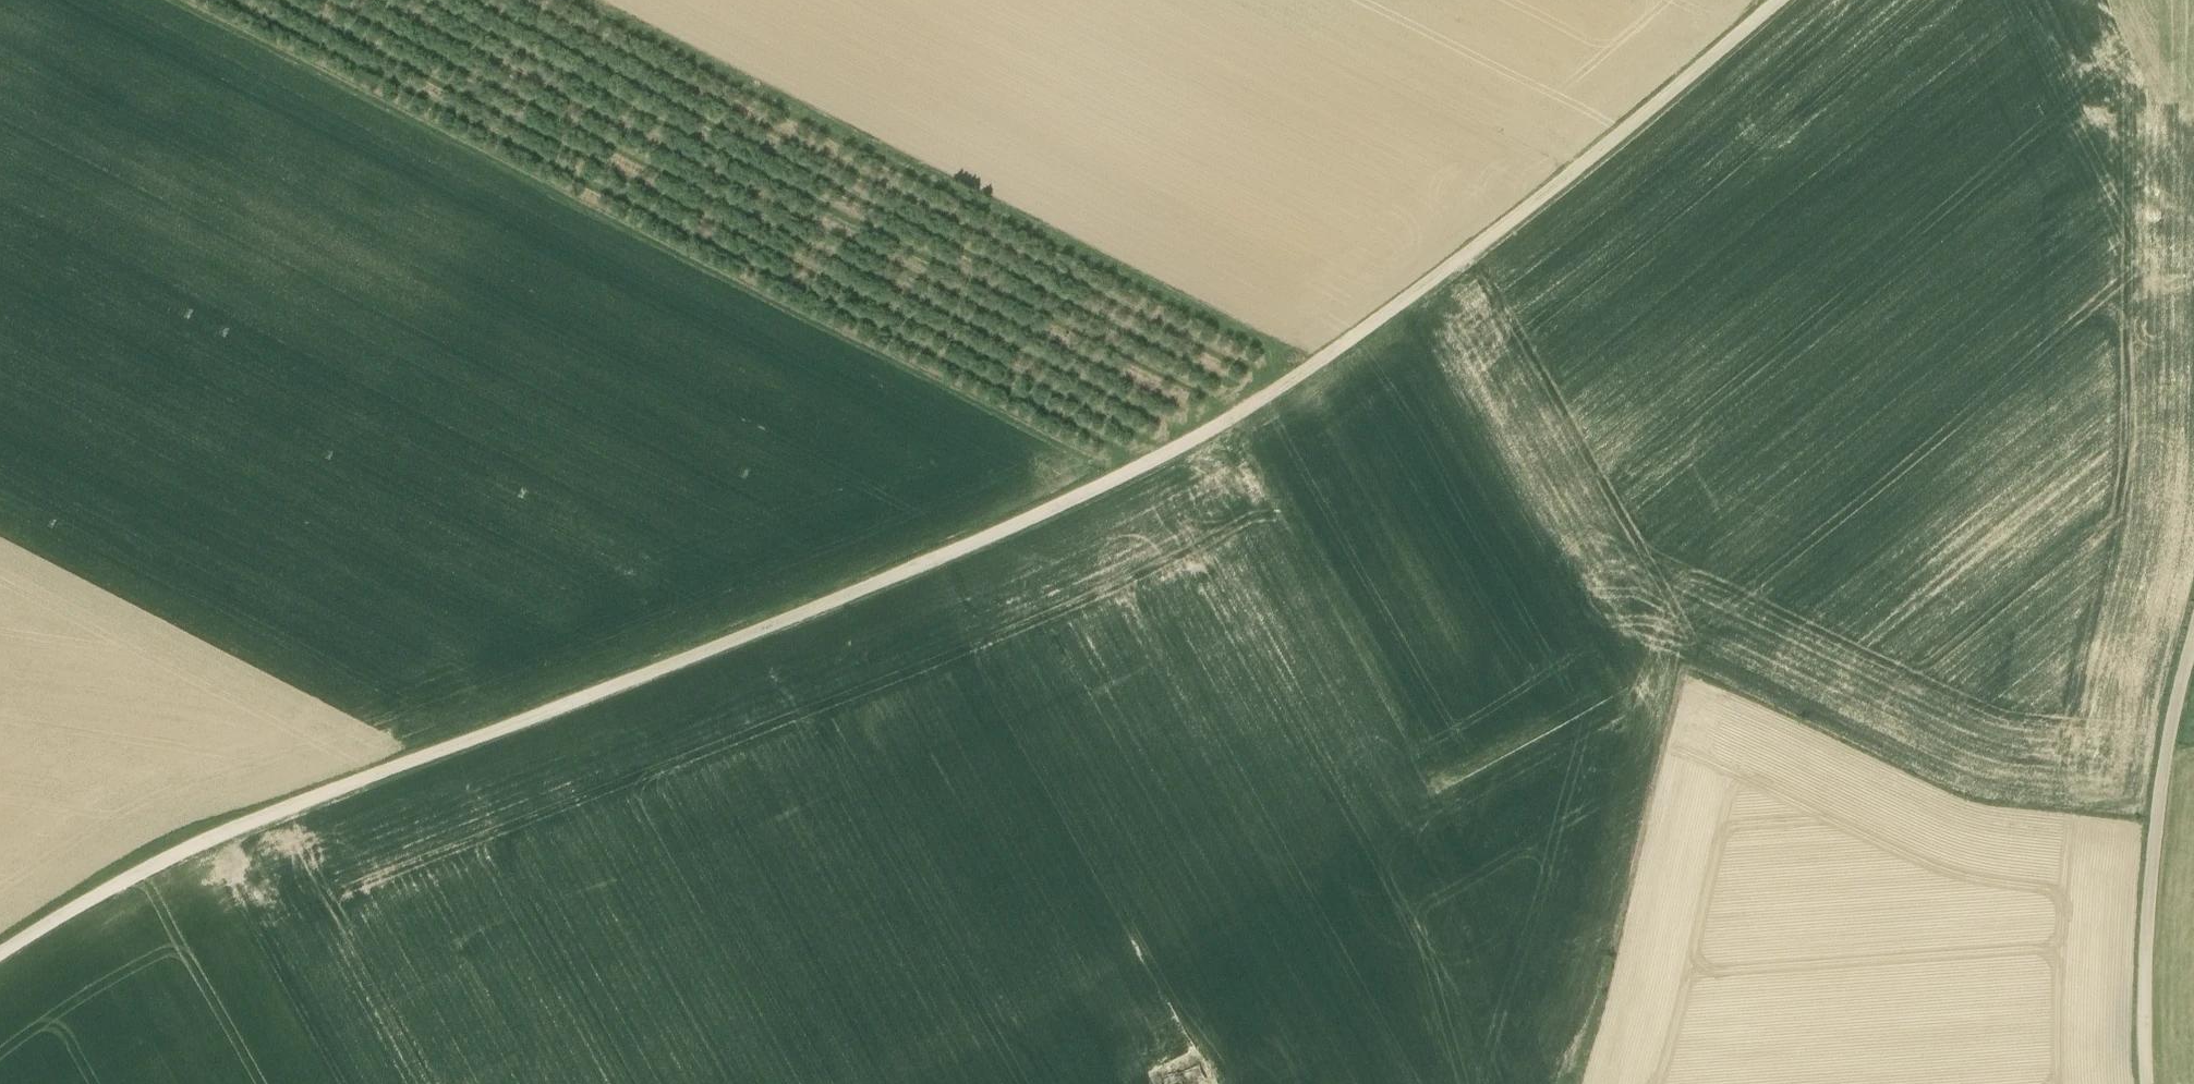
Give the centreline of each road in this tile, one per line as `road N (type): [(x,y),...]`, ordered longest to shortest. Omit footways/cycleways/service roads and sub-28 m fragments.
road 1 (track): [(0,952),(207,838),(808,611),(1214,427),(1448,269),(1778,0)]
road 2 (track): [(2193,630),(2170,724),(2151,862),(2144,1083)]

